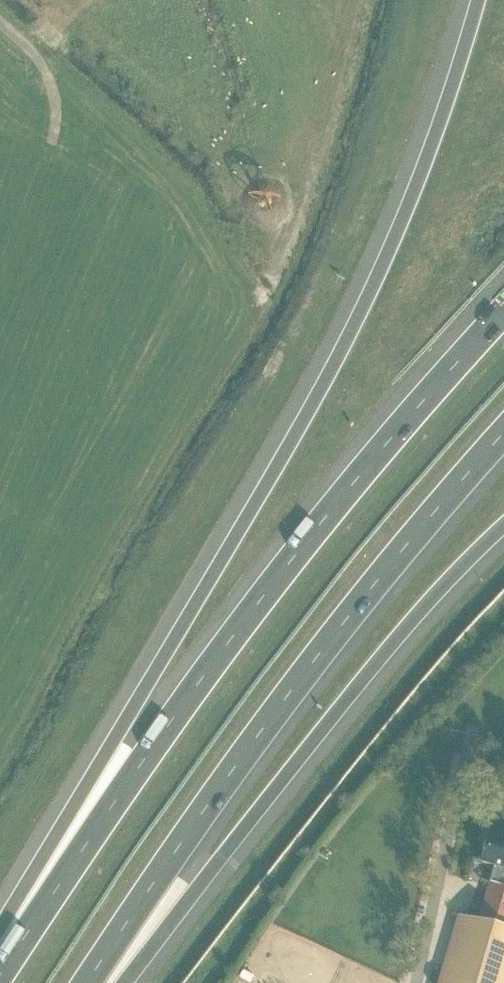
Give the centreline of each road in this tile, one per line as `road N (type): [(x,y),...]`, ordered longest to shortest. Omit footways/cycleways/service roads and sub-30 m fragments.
road 1 (motorway): [(479,0),(416,185),(366,299),(112,741),(0,966)]
road 2 (motorway): [(503,312),(289,561),(109,810),(0,976)]
road 3 (motorway): [(87,982),(316,658),(503,433)]
road 4 (motorway): [(108,982),(196,890),(398,635),(503,525)]
road 5 (track): [(0,21),(52,87),(51,144)]

